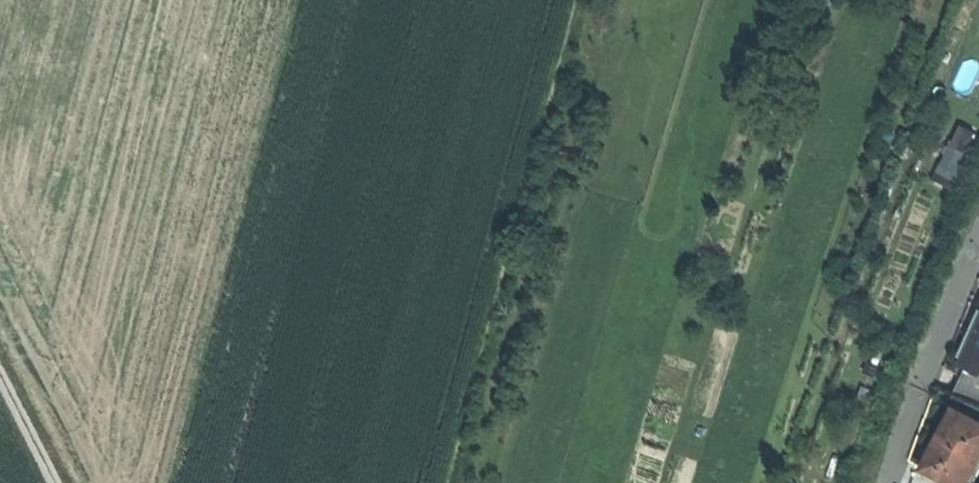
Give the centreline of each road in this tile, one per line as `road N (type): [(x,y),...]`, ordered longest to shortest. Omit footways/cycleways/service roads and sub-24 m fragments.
road 1 (residential): [(978,242),(880,482)]
road 2 (unclassified): [(56,482),(0,374)]

